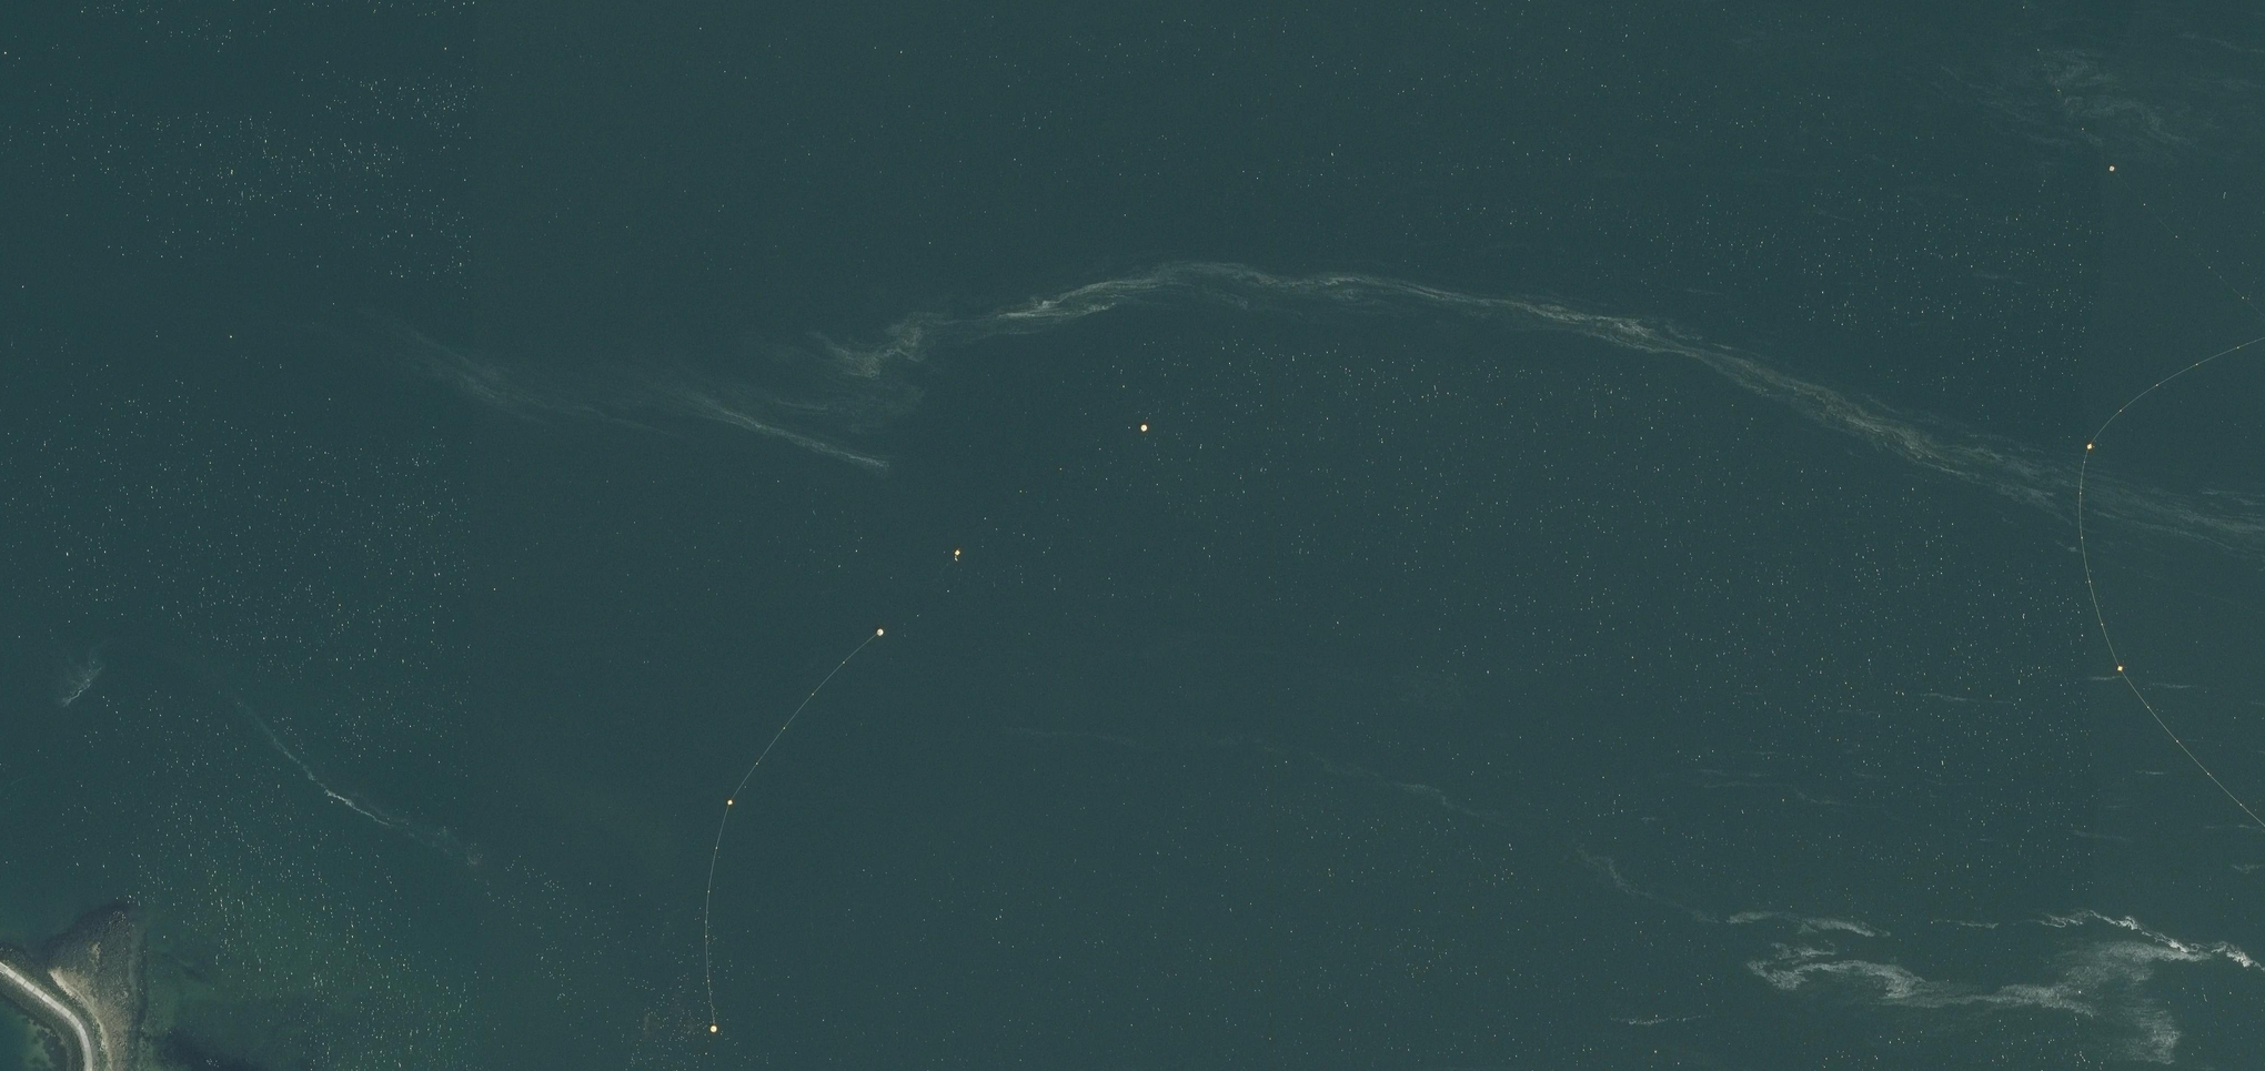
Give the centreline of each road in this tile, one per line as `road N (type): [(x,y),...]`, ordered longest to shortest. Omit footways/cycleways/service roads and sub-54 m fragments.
road 1 (track): [(88,1070),(88,1045),(72,1017),(0,966)]

